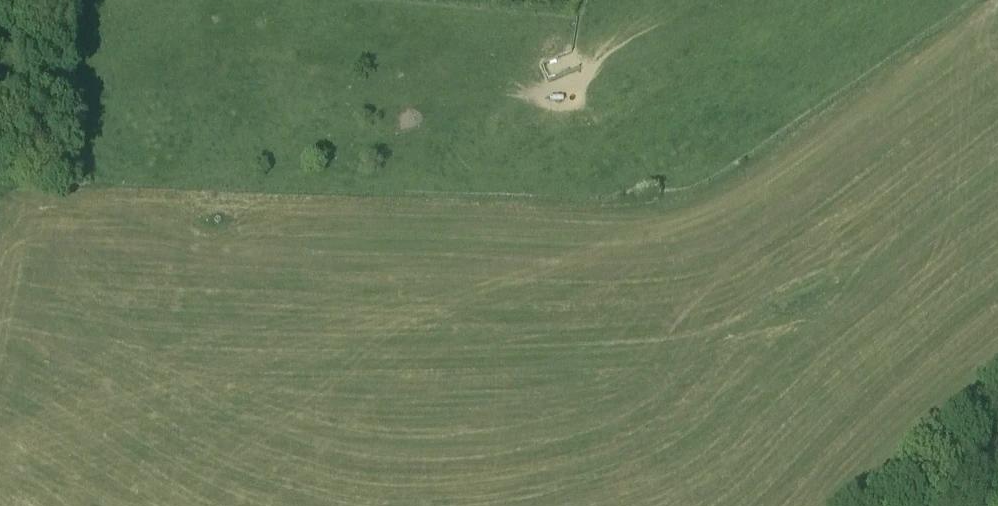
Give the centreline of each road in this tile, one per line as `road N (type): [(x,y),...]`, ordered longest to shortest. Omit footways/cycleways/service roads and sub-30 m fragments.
road 1 (track): [(888,505),(997,403)]

